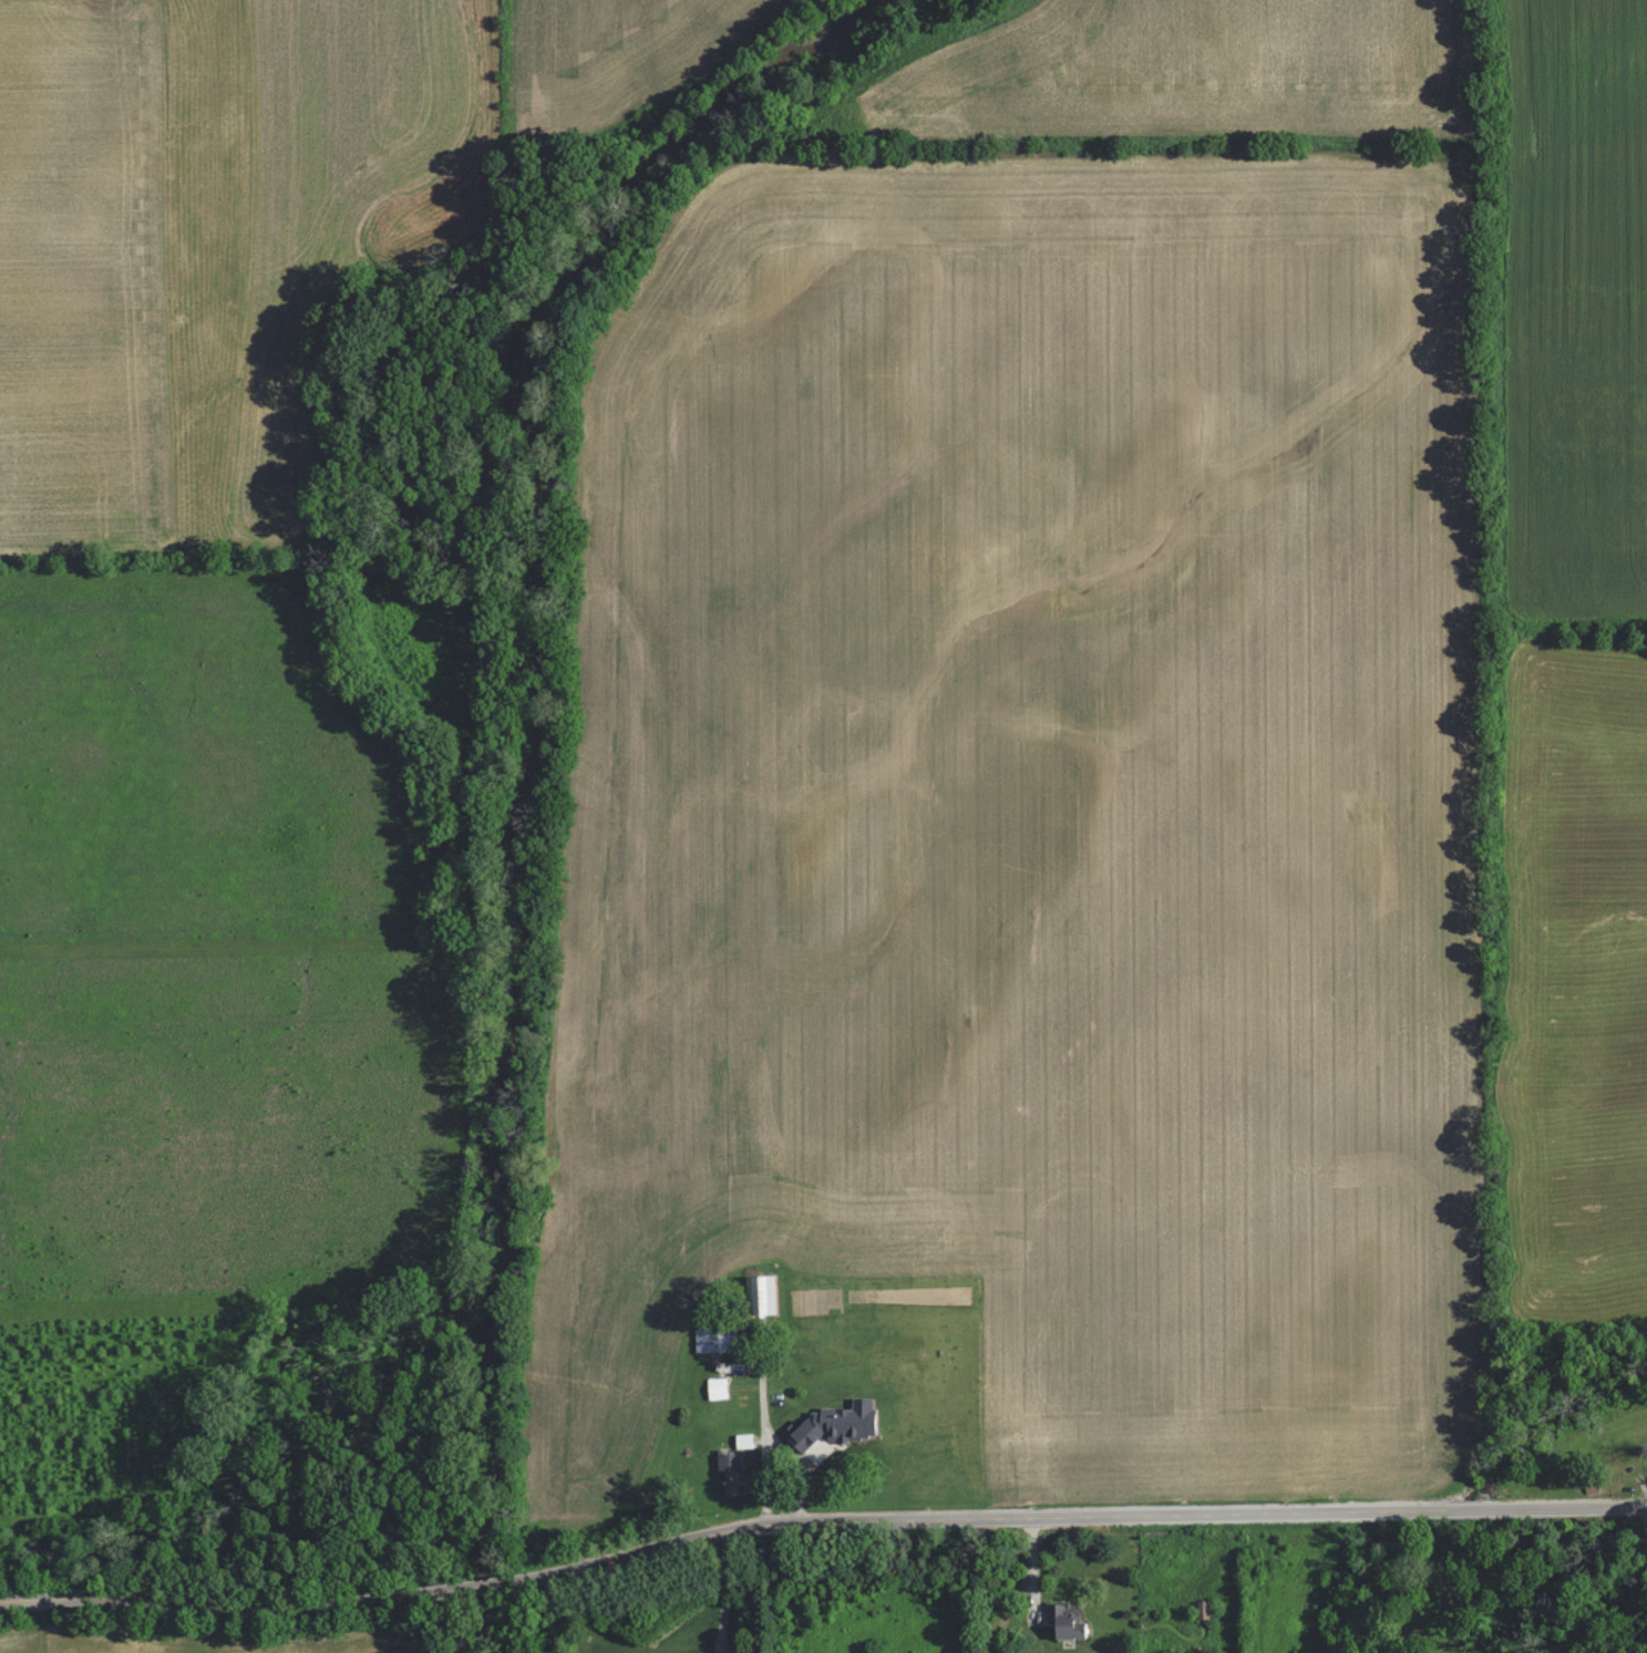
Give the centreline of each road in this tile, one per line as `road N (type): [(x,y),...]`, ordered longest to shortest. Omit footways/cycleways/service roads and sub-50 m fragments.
road 1 (tertiary): [(0,1601),(146,1597),(307,1609),(482,1588),(772,1529),(1646,1505)]

